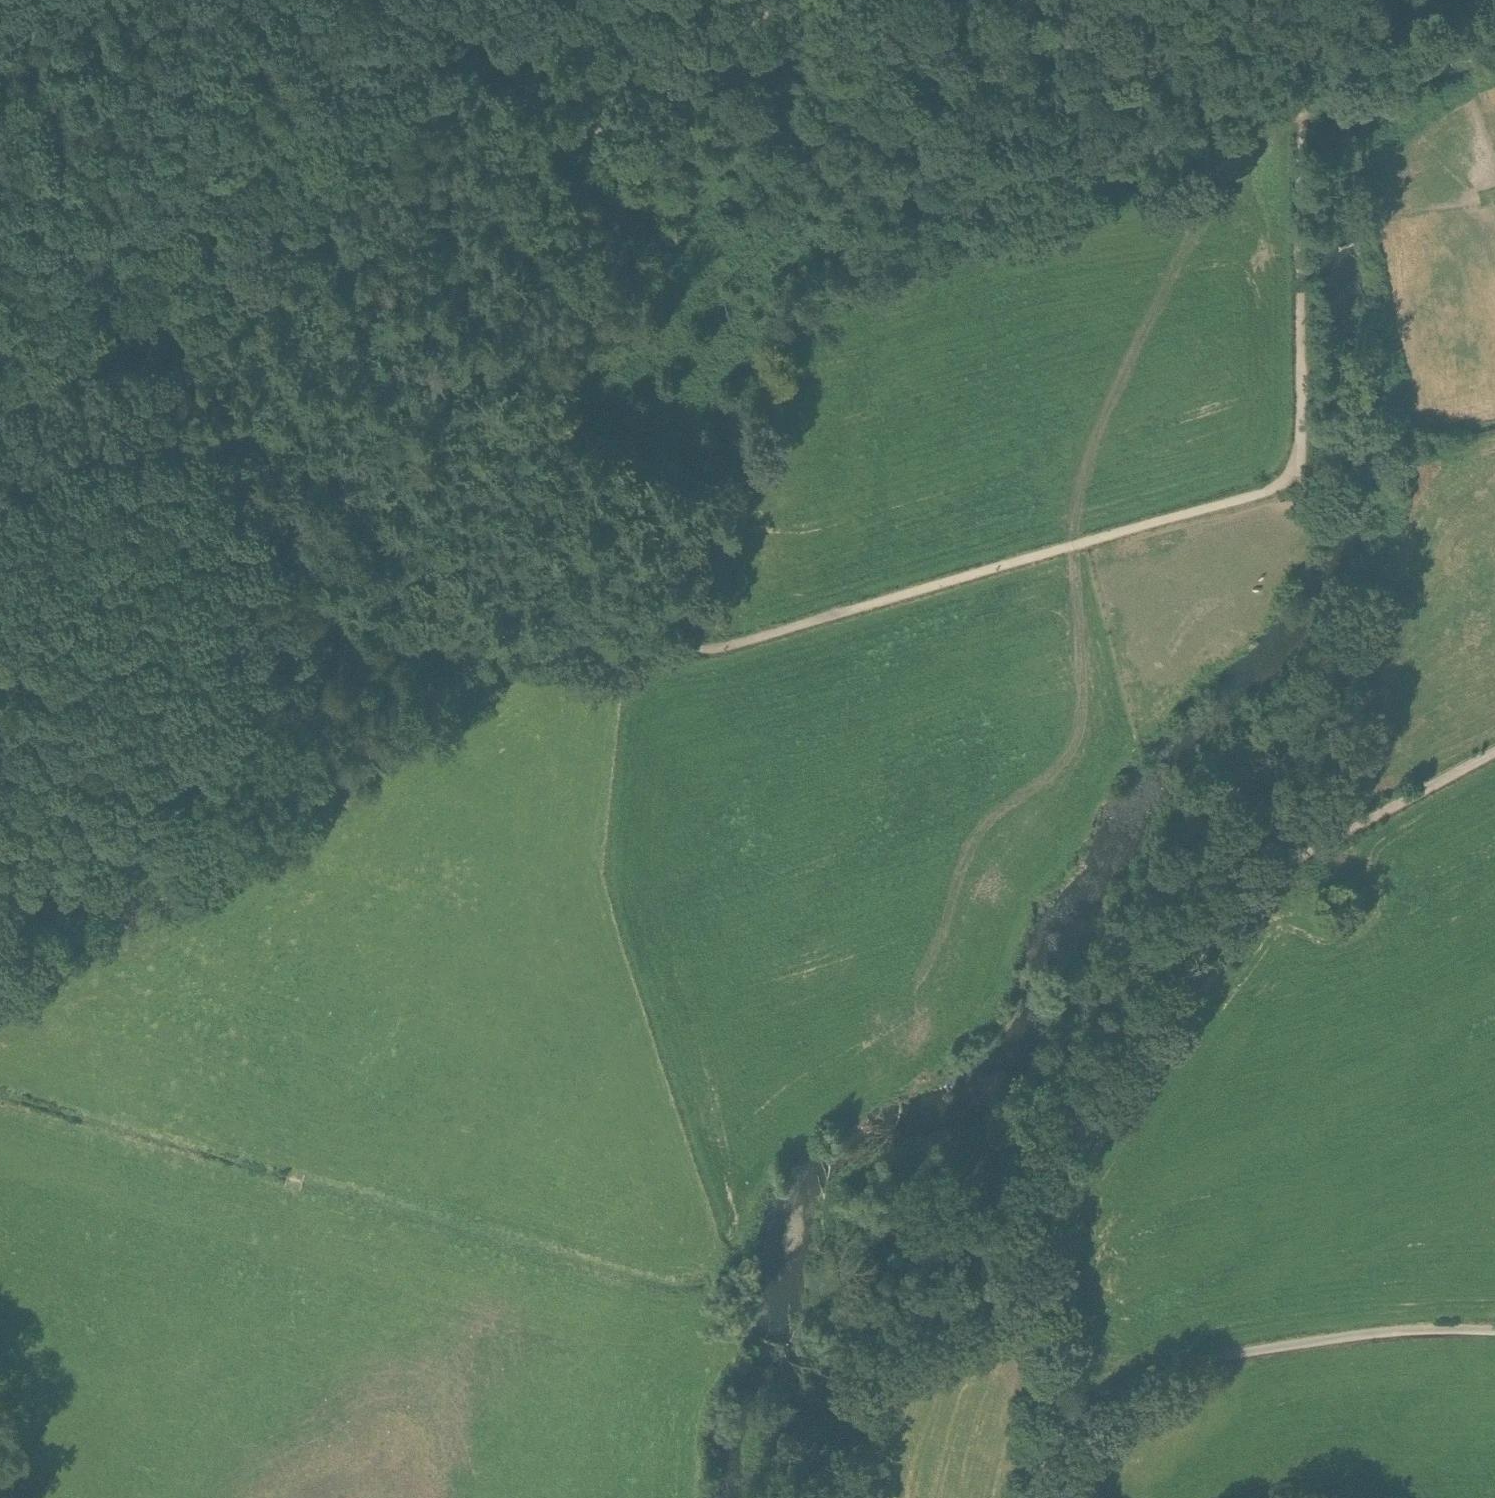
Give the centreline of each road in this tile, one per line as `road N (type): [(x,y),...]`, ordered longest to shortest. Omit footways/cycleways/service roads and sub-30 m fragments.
road 1 (track): [(1466,0),(1338,57),(1311,90),(1297,171),(1303,404),(1299,450),(1280,485),(685,656),(551,632),(483,630),(371,591)]
road 2 (track): [(1051,1442),(1044,1422),(1061,1223),(1076,1177),(1269,861),(1305,830),(1494,736)]
road 3 (track): [(774,0),(620,114),(599,143),(582,189),(569,372),(550,423),(500,486),(371,591)]
road 4 (track): [(371,591),(0,923)]
road 5 (track): [(1051,1442),(1127,1391),(1213,1358),(1415,1332),(1494,1330)]

